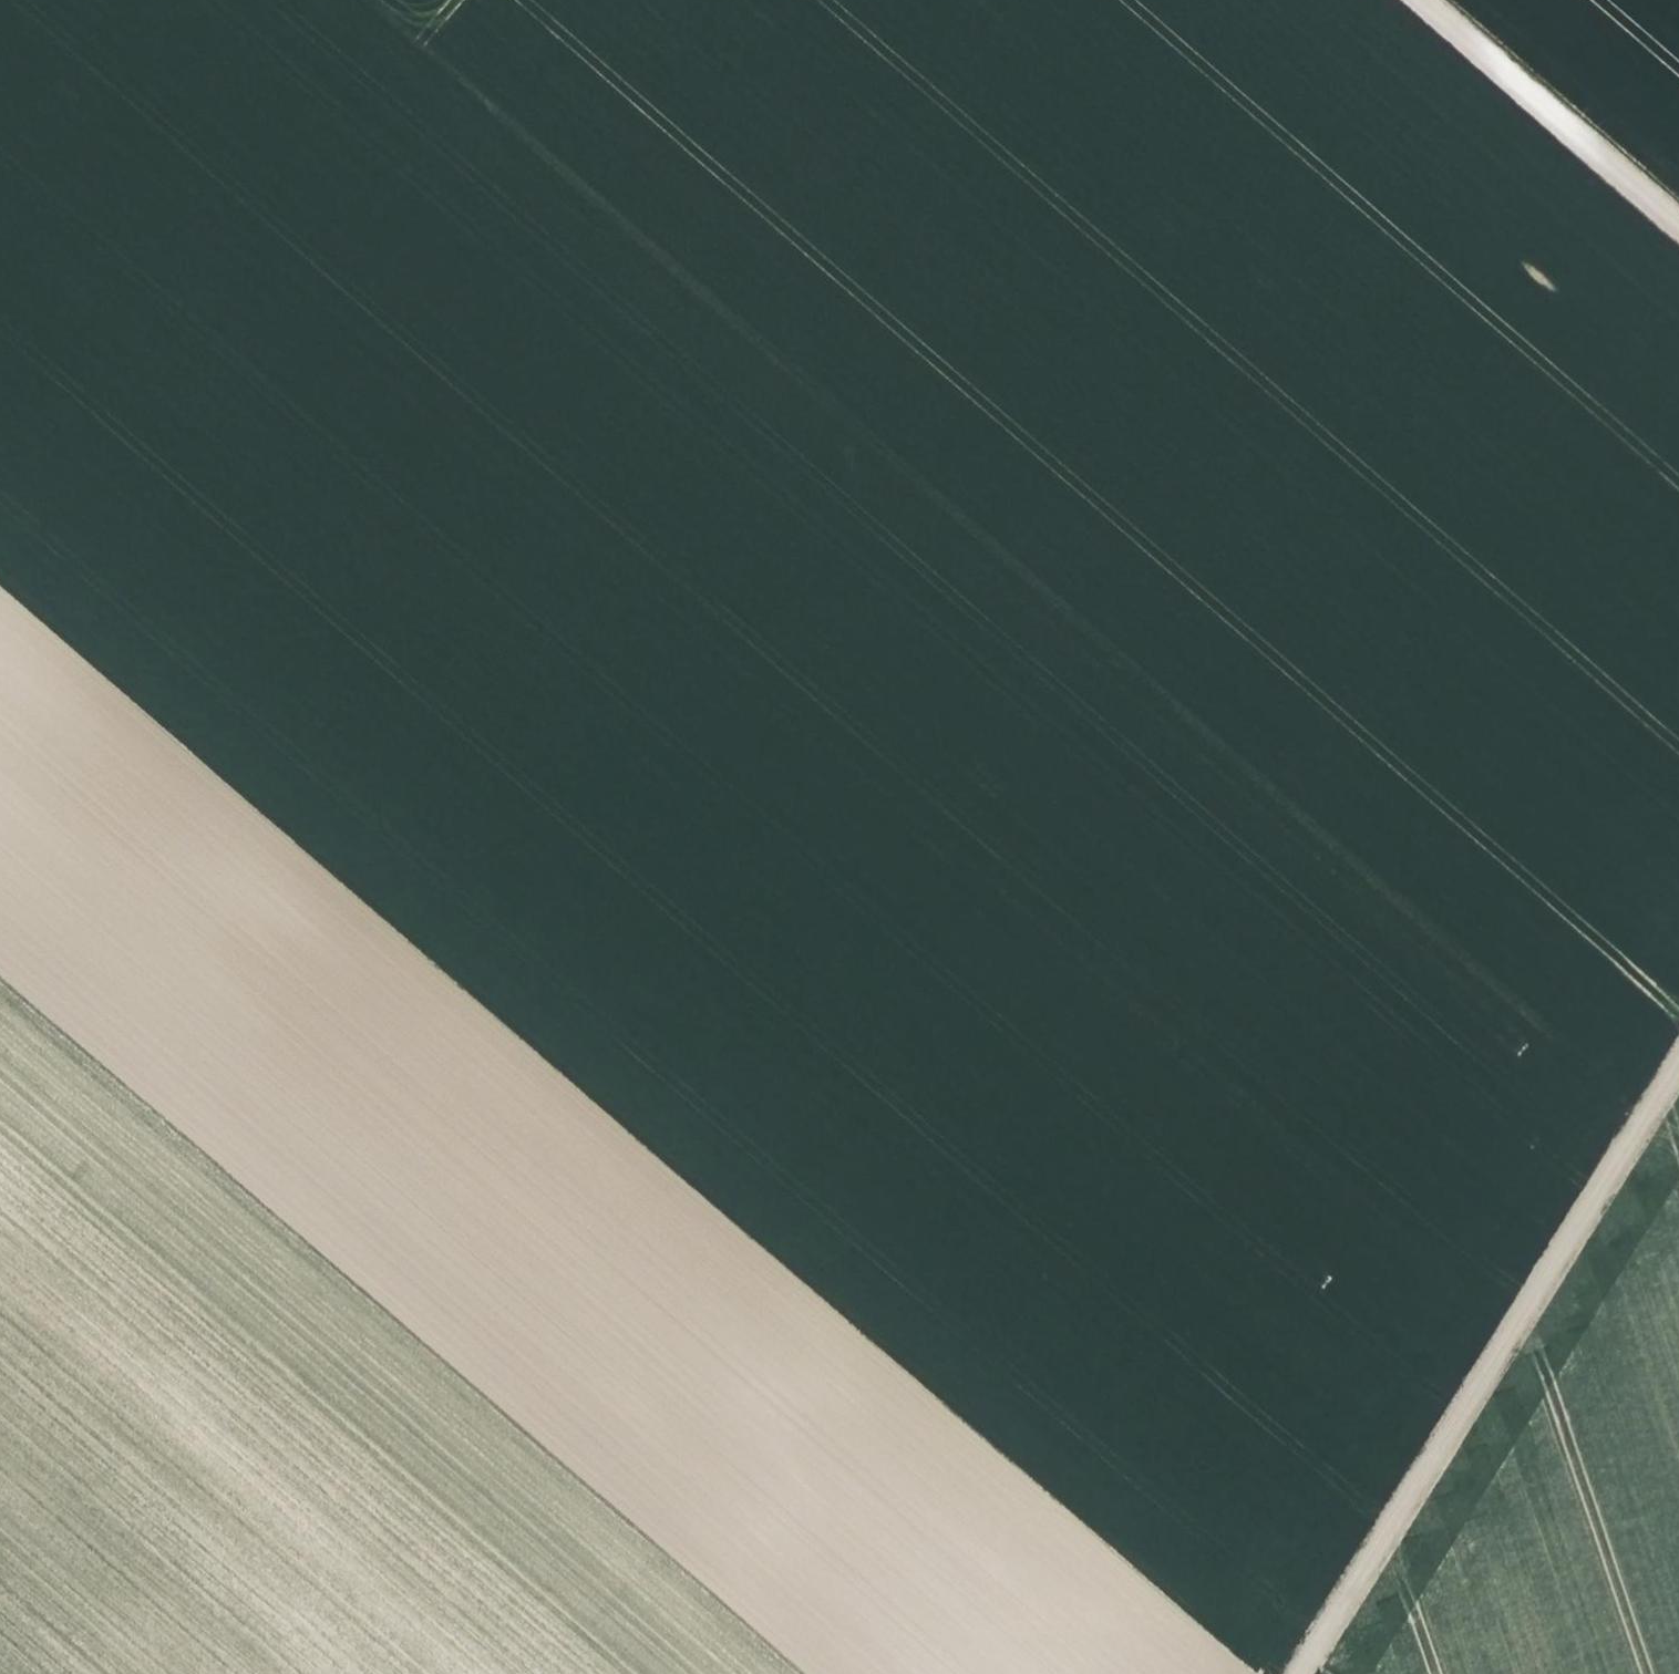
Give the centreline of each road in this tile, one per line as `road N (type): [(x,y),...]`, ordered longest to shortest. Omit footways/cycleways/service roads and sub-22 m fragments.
road 1 (track): [(1299,1673),(1678,1062)]
road 2 (track): [(1678,231),(1415,0)]

